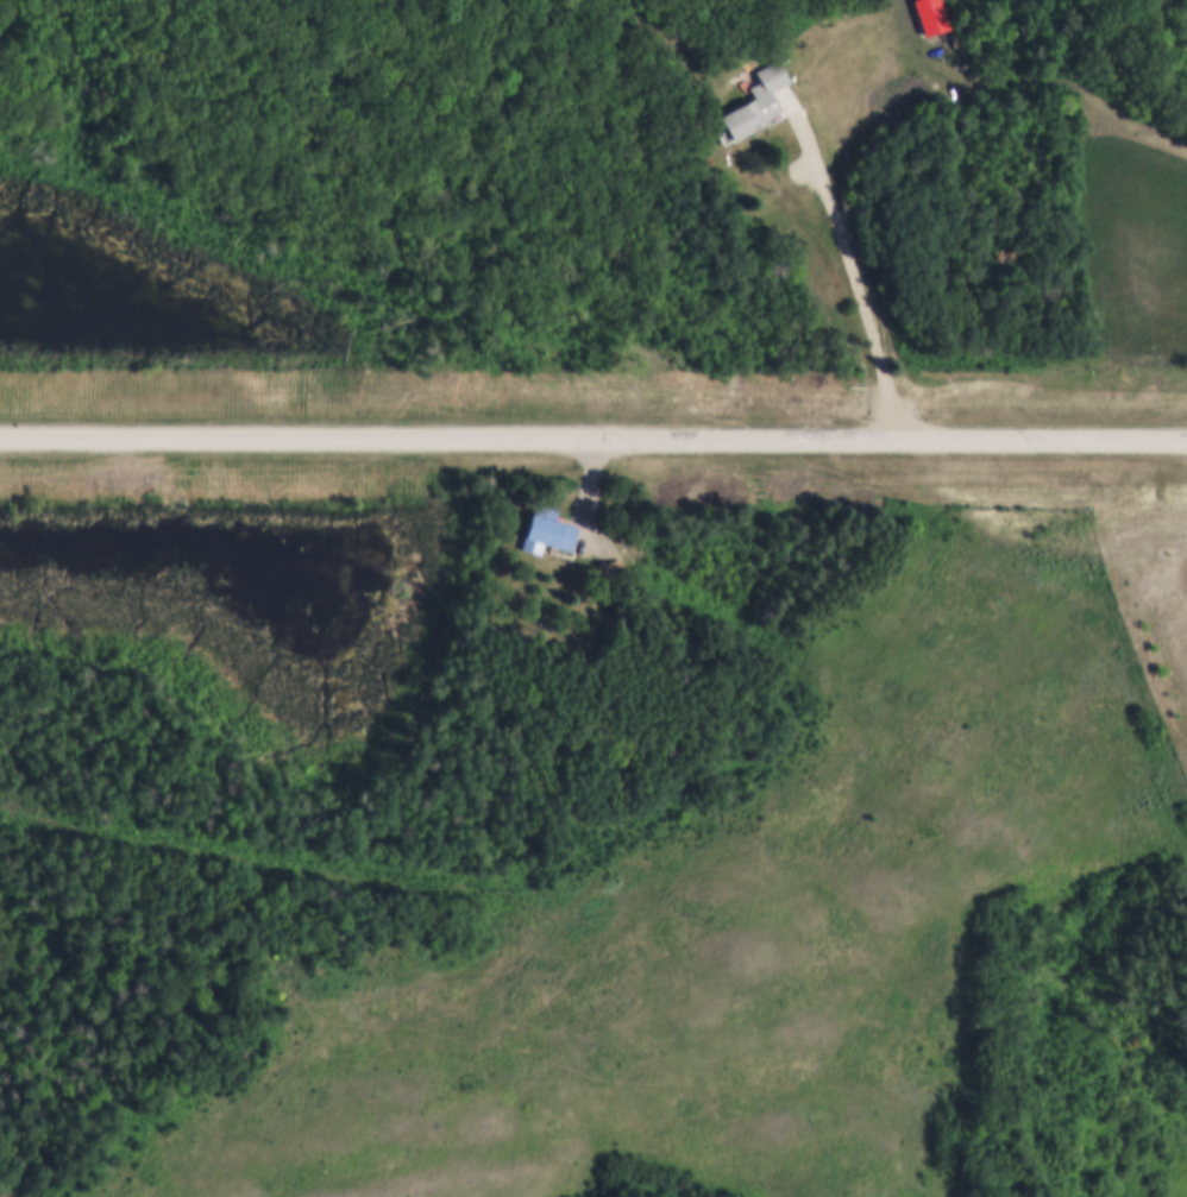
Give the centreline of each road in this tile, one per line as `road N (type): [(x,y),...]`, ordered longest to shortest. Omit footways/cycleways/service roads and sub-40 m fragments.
road 1 (tertiary): [(1186,438),(0,435)]

